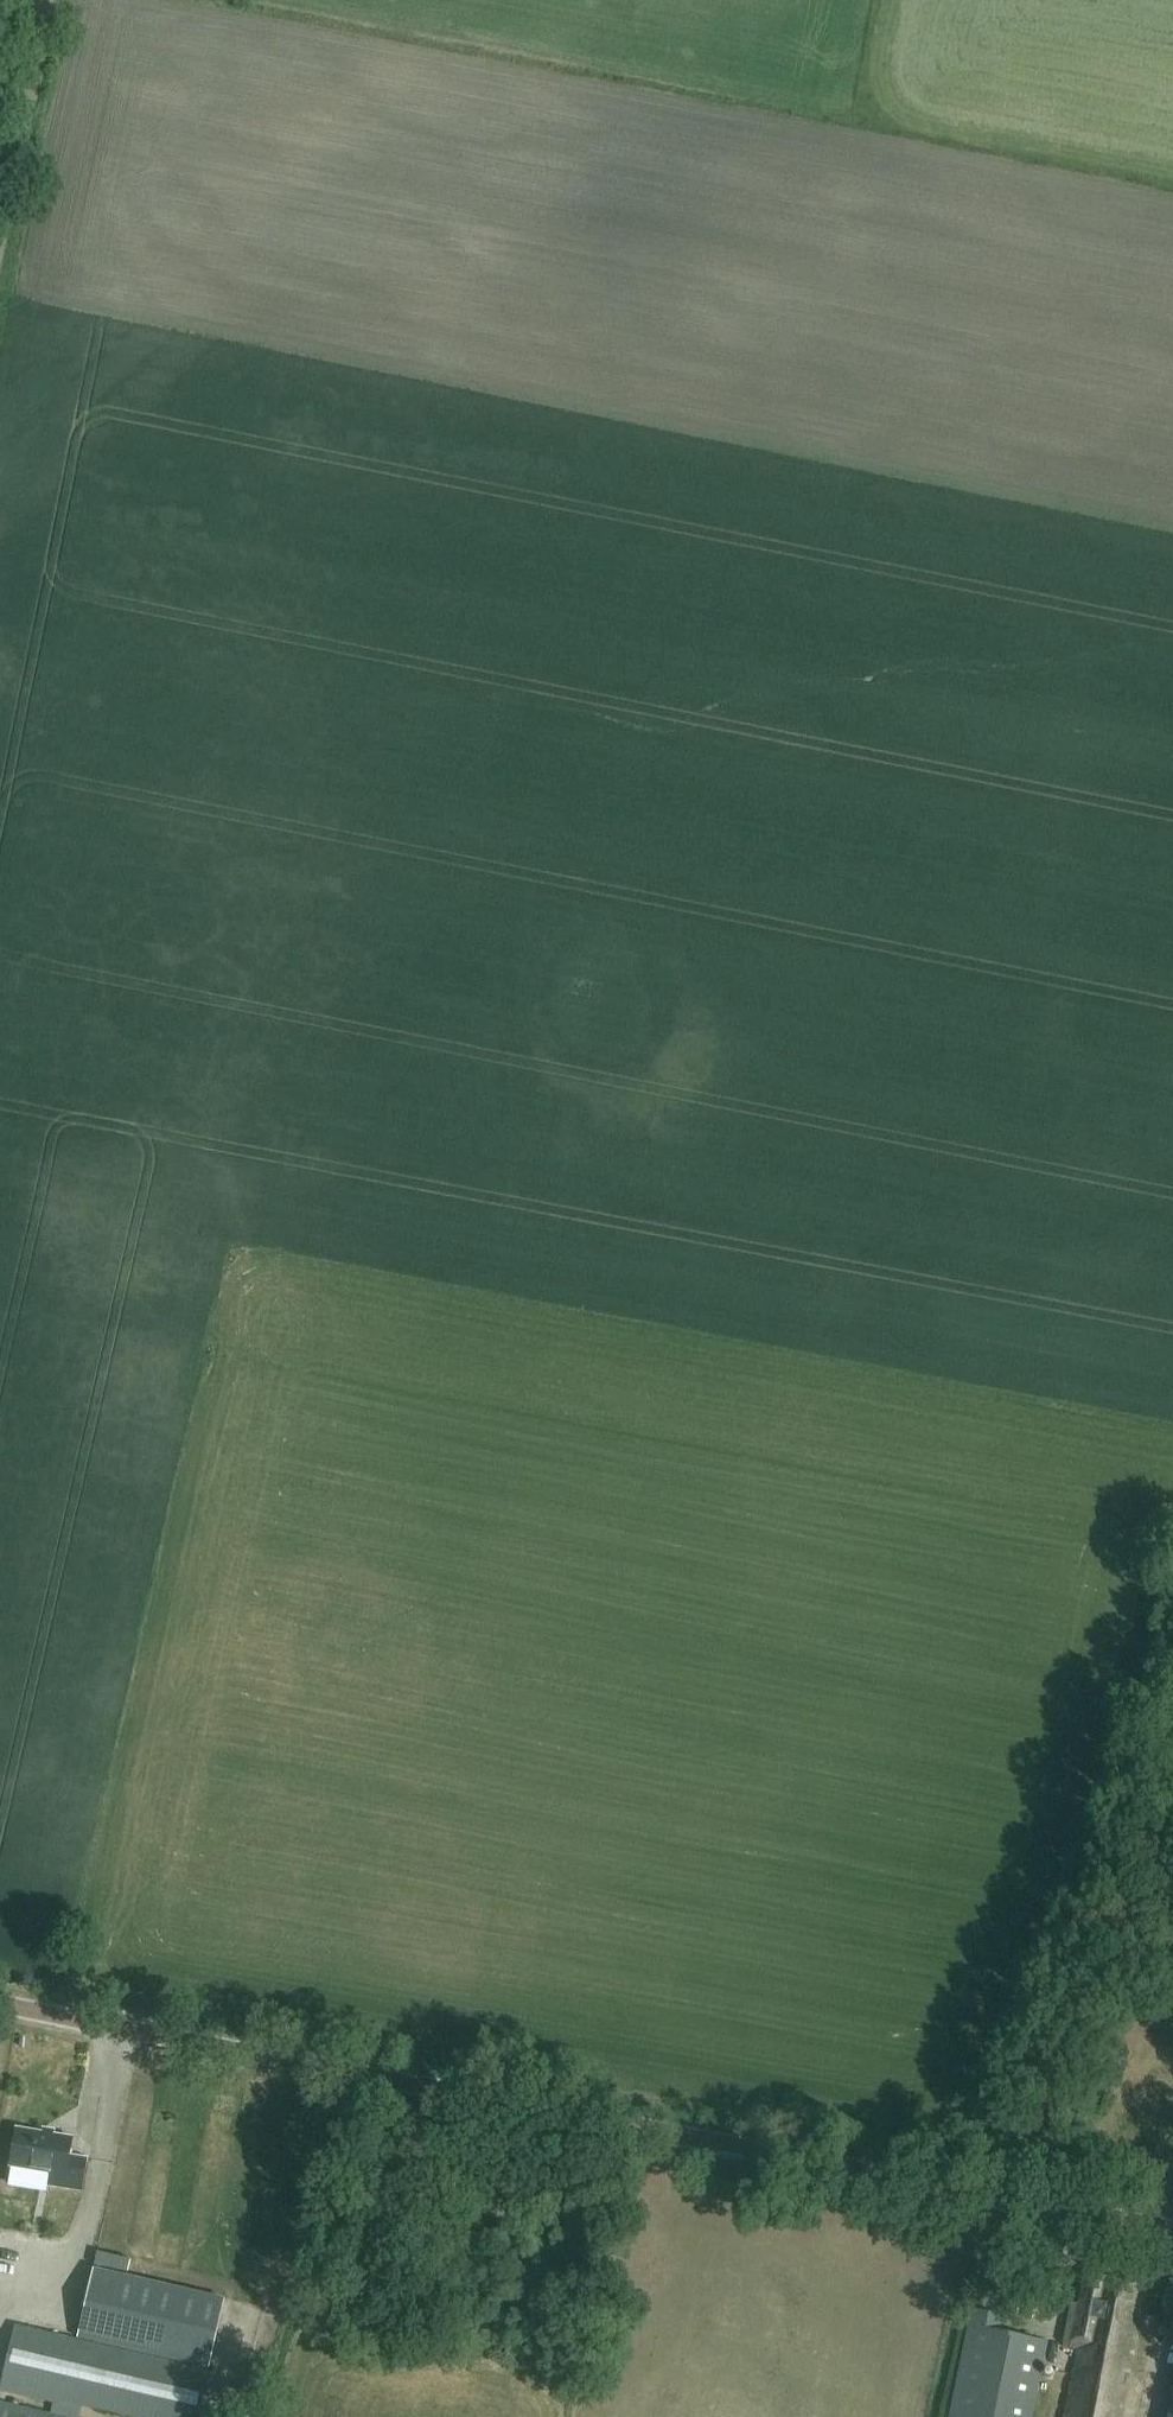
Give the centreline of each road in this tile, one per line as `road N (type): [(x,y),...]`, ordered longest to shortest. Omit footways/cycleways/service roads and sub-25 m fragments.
road 1 (unclassified): [(1172,2223),(0,2000)]
road 2 (track): [(52,0),(0,240)]

